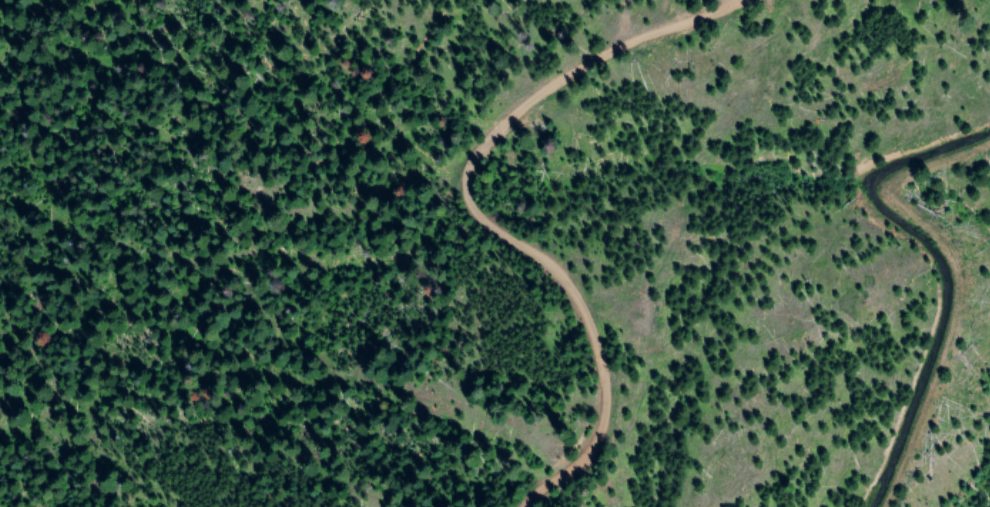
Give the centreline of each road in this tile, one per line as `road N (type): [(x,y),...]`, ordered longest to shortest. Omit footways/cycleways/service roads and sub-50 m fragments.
road 1 (track): [(798,0),(645,114),(560,235),(533,506)]

